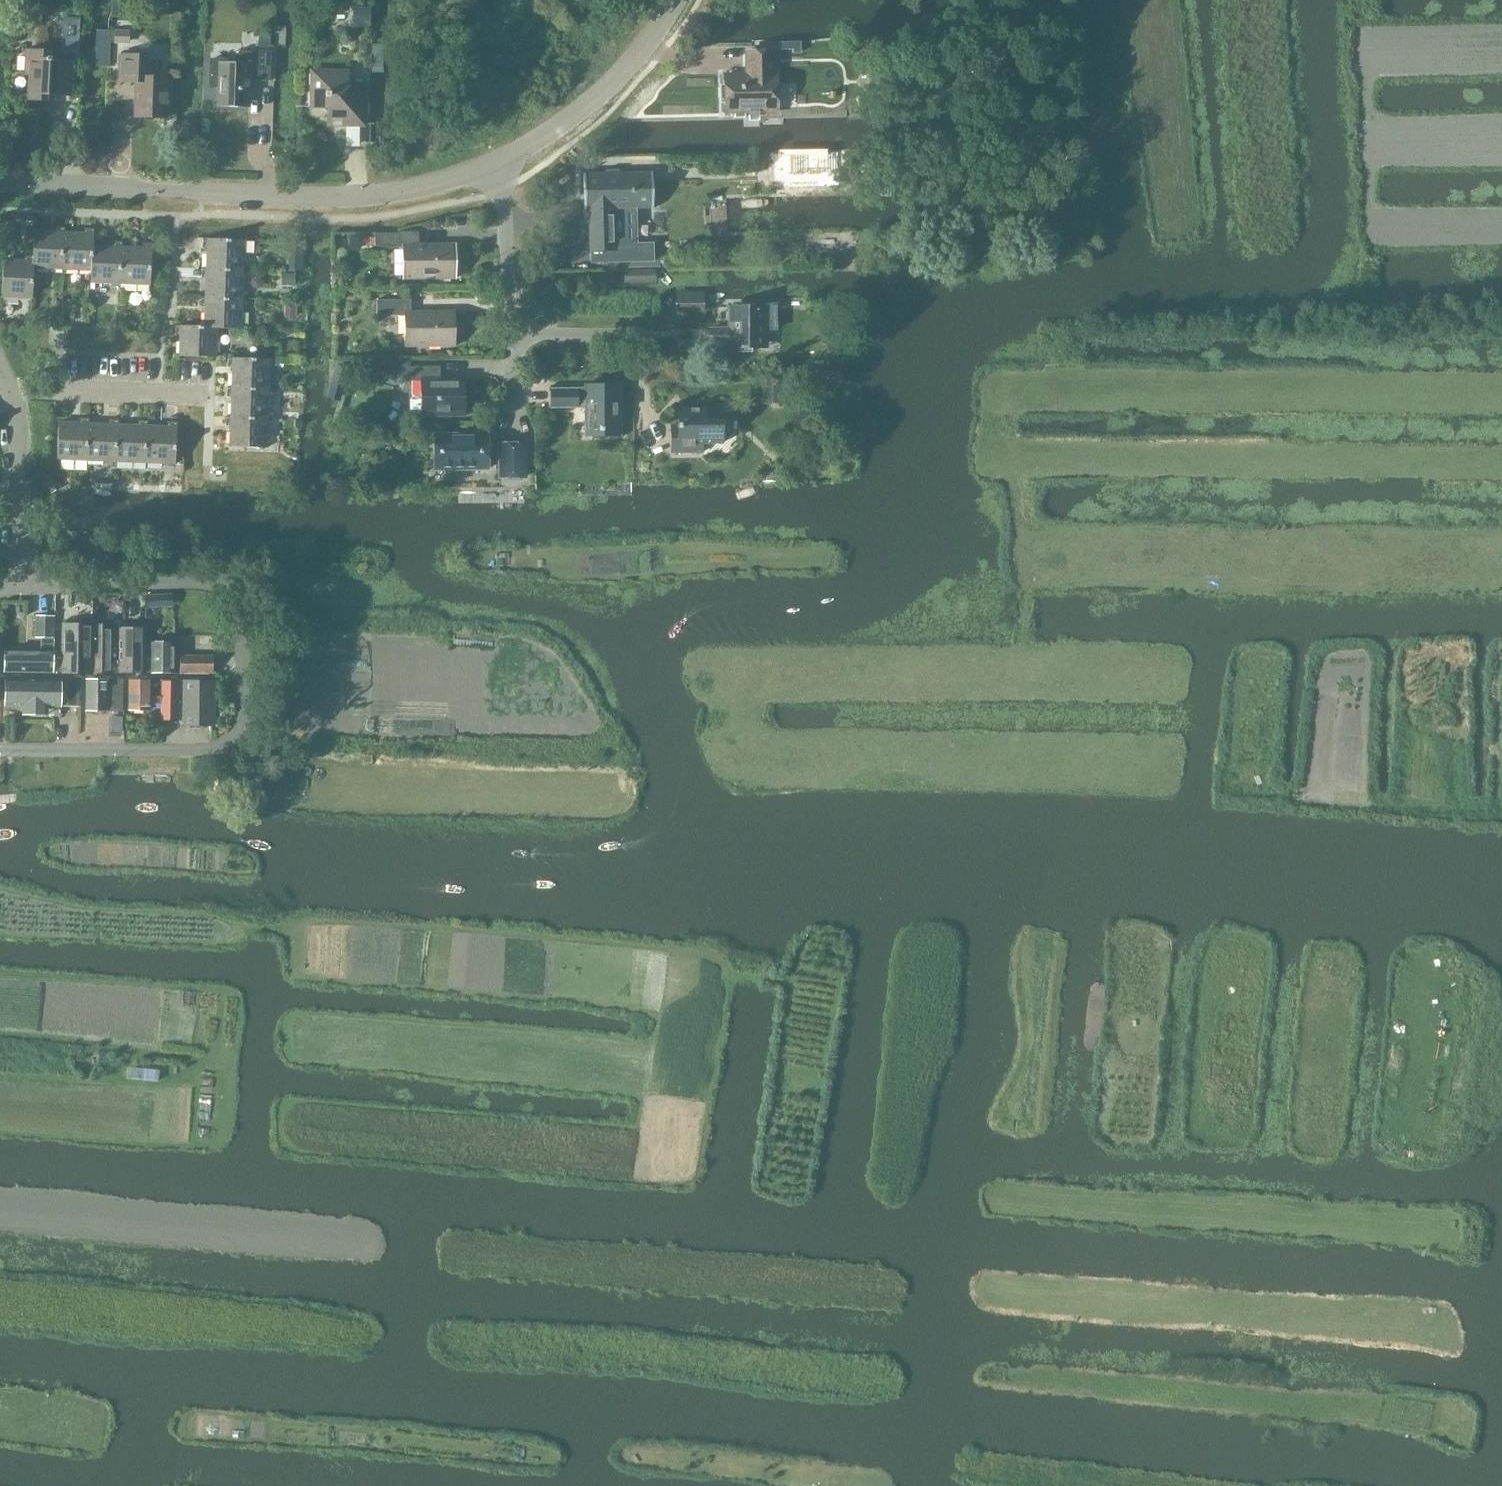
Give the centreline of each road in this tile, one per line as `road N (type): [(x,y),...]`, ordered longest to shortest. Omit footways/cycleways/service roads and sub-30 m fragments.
road 1 (residential): [(0,181),(412,192),(504,163),(560,124),(608,88),(671,0)]
road 2 (residential): [(0,750),(216,748),(241,720),(243,618),(223,586),(21,589)]
road 3 (residential): [(21,589),(11,392)]
road 4 (residential): [(11,392),(198,397)]

